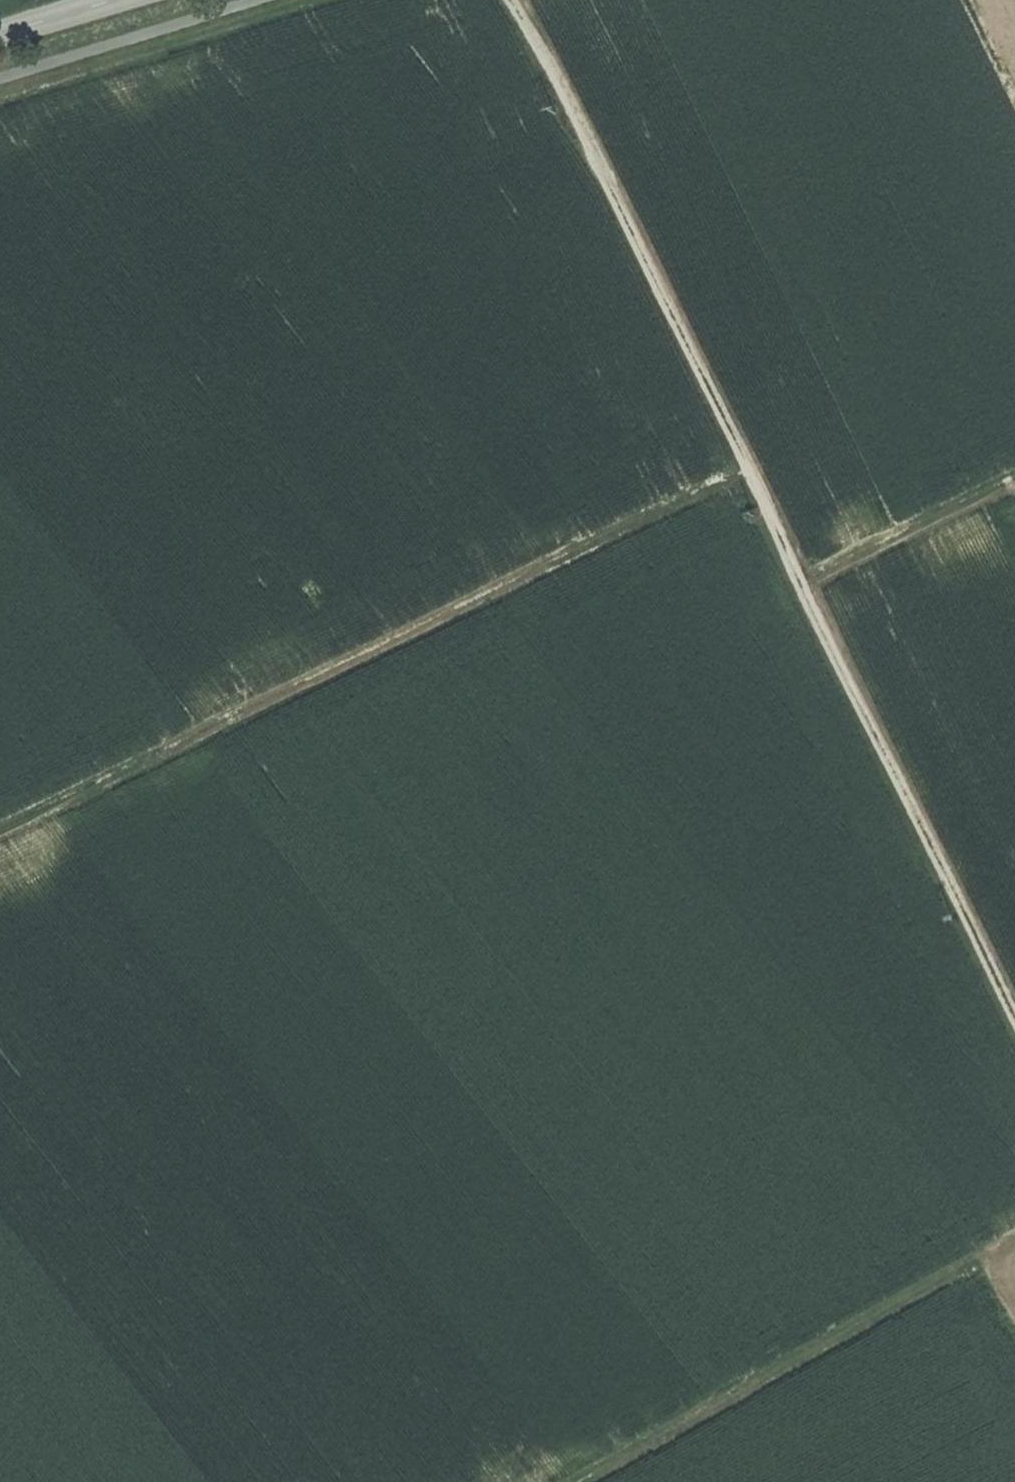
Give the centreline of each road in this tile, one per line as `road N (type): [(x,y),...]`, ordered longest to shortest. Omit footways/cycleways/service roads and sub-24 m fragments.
road 1 (track): [(1014,1007),(516,0)]
road 2 (track): [(746,463),(0,830)]
road 3 (track): [(1014,1241),(585,1481)]
road 4 (track): [(804,579),(1014,477)]

